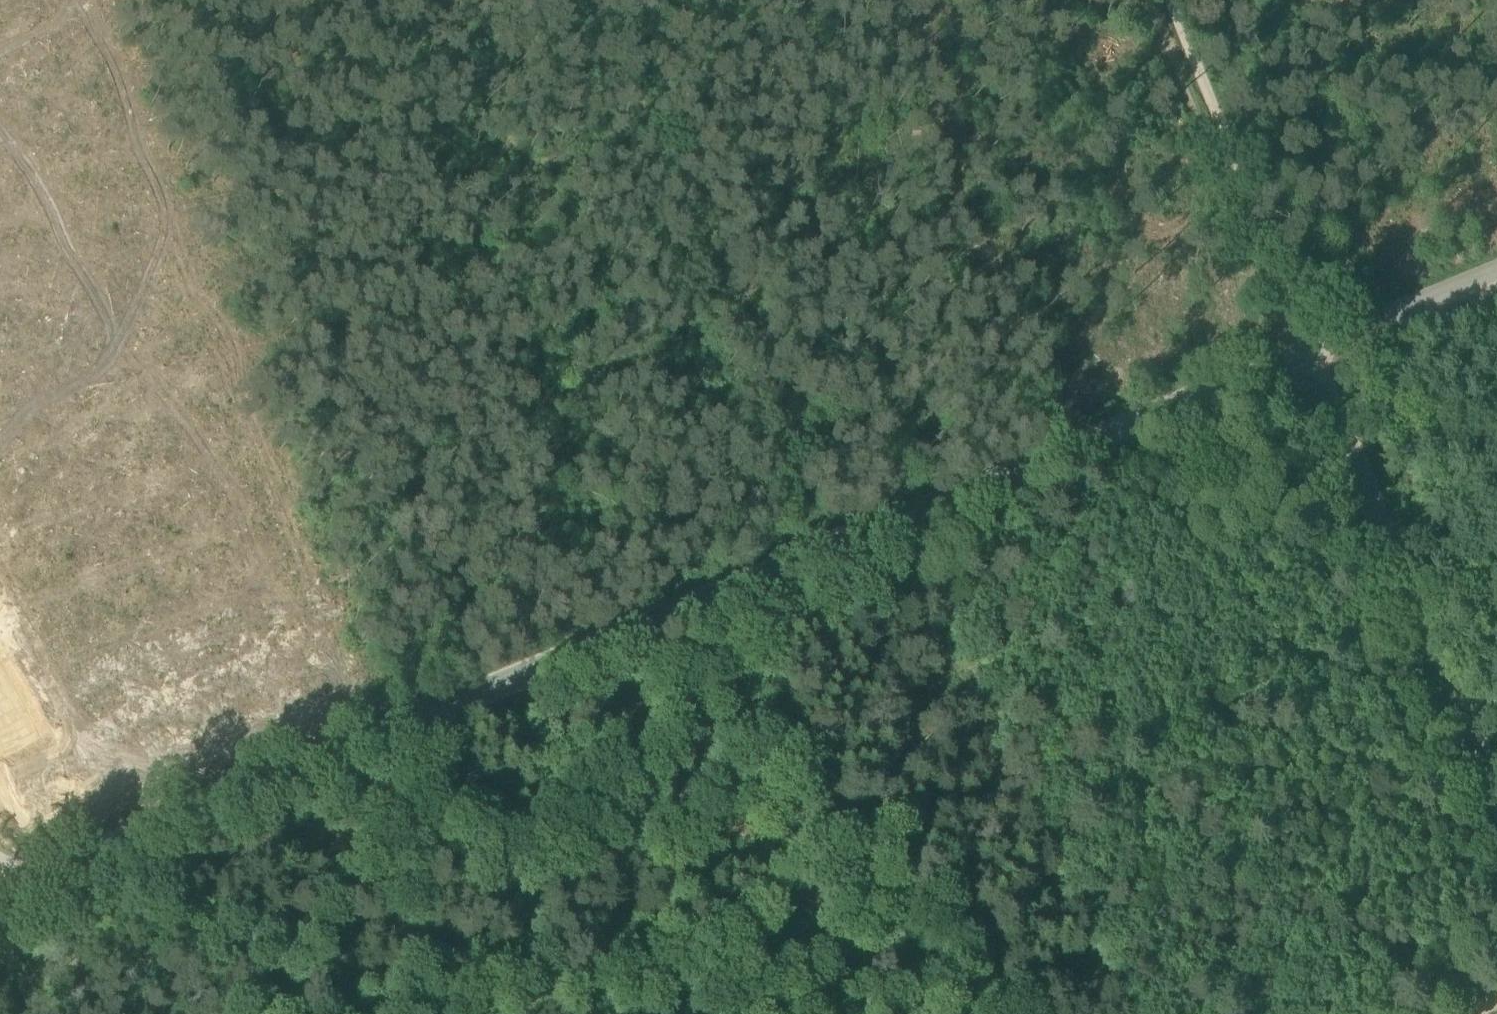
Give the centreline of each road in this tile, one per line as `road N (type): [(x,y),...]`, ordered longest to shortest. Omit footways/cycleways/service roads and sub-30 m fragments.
road 1 (unclassified): [(0,902),(1496,275)]
road 2 (track): [(1164,0),(1496,793)]
road 3 (track): [(1178,407),(1191,433),(1228,461),(1327,512),(1378,518)]

